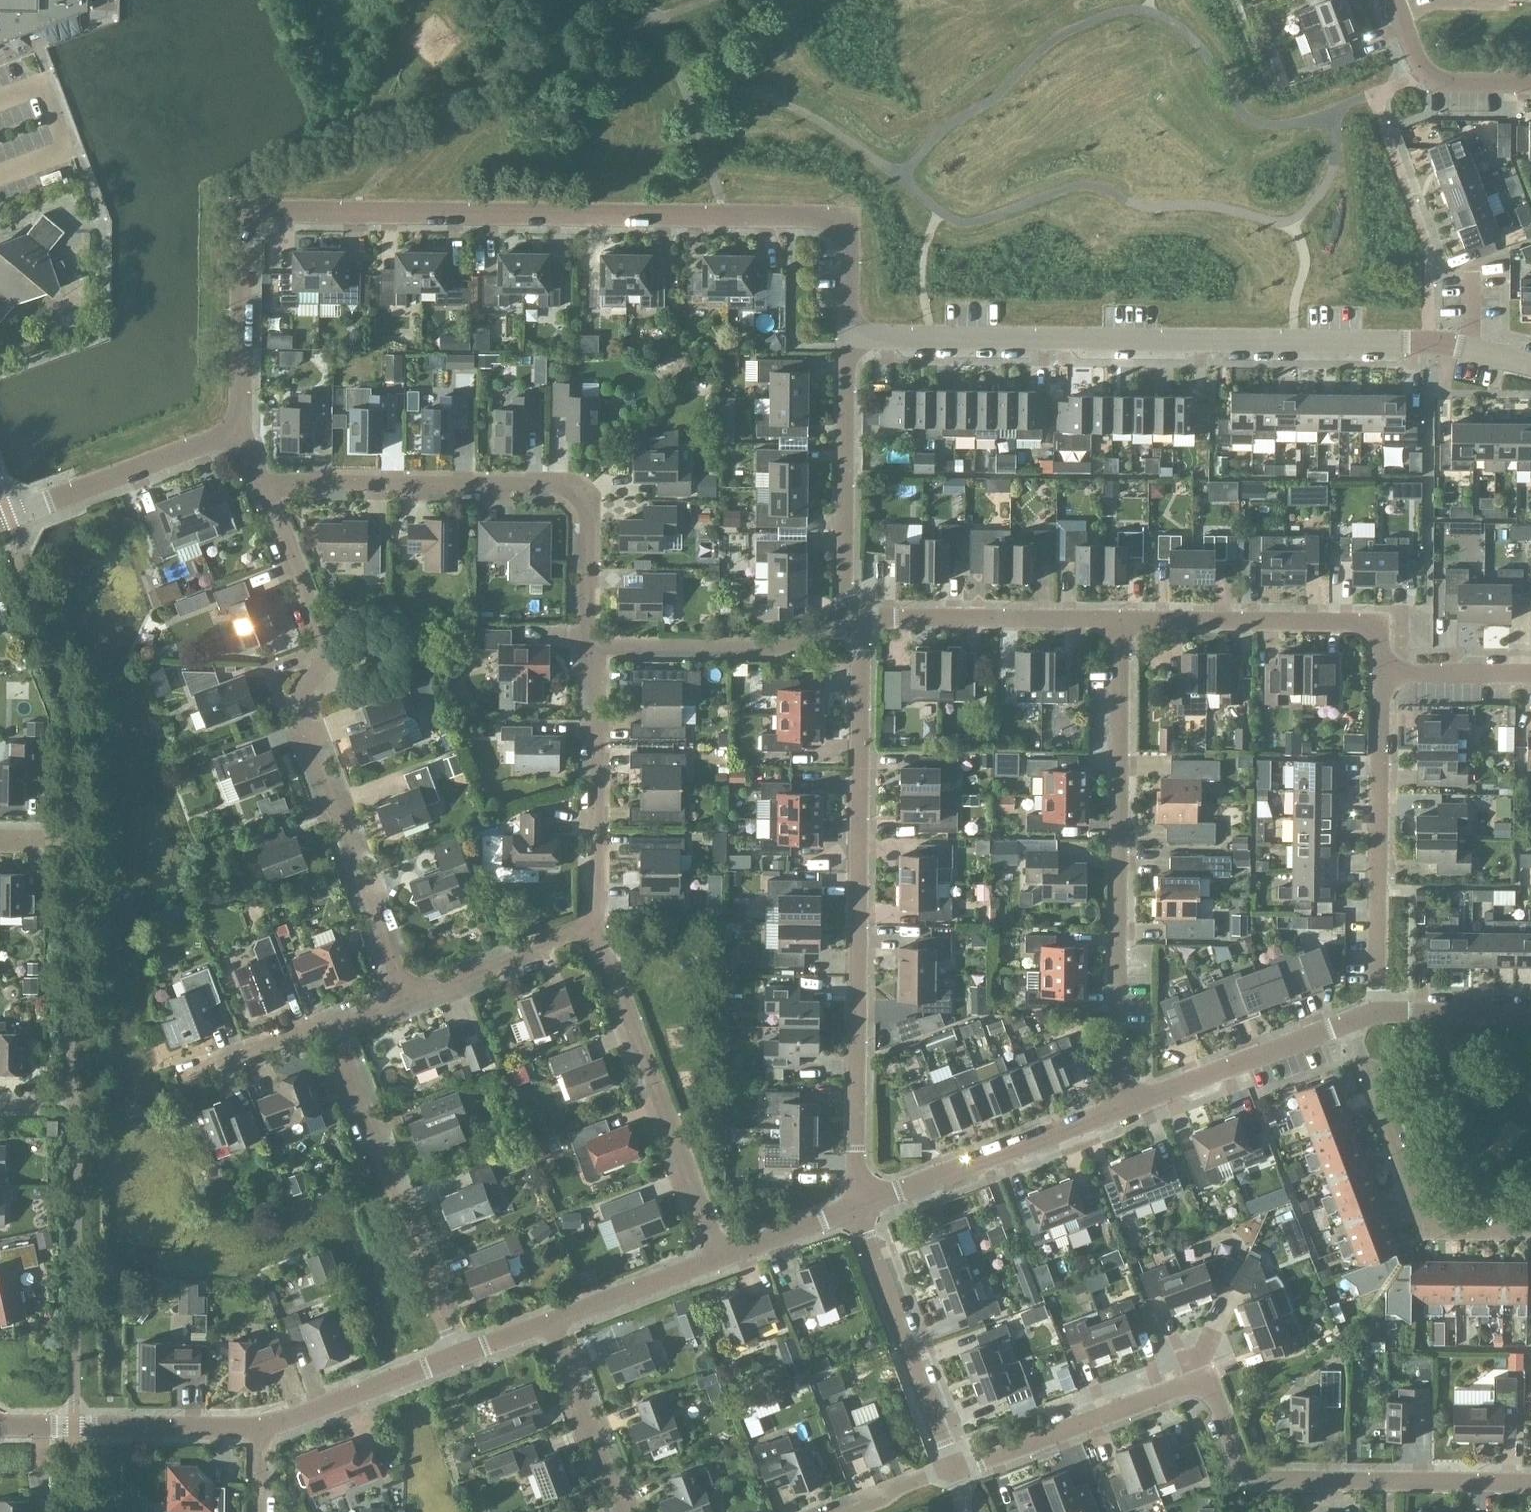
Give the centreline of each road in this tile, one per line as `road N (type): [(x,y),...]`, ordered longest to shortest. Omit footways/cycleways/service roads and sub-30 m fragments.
road 1 (residential): [(232,429),(240,402),(241,210),(848,215),(848,338)]
road 2 (residential): [(1530,363),(1437,341),(848,338)]
road 3 (residential): [(951,1468),(1207,1376),(1248,1478),(1530,1481)]
road 4 (residential): [(861,1204),(860,655),(850,618)]
road 5 (residential): [(407,998),(301,718),(301,692),(326,647),(261,485)]
road 6 (residential): [(1126,1104),(1116,1075),(1120,619)]
road 7 (residential): [(588,647),(590,504),(569,482),(261,485)]
road 8 (residential): [(721,1257),(593,921)]
road 9 (residential): [(456,1356),(331,1026)]
road 10 (residential): [(1376,1011),(1380,672)]
road 11 (residential): [(1530,1233),(1425,1231),(1346,1021)]
road 12 (residential): [(1380,672),(1380,621),(1120,619)]
road 13 (residential): [(861,1204),(1126,1104)]
road 14 (residential): [(850,618),(843,584),(848,338)]
road 15 (residential): [(951,1468),(861,1204)]
road 16 (residential): [(593,921),(600,700),(588,647)]
road 17 (residential): [(1120,619),(850,618)]
road 18 (residential): [(588,647),(768,649),(850,618)]
road 19 (residential): [(261,1428),(0,1425)]
road 20 (residential): [(0,518),(232,429)]
road 21 (residential): [(1126,1104),(1346,1021)]
road 22 (residential): [(622,1511),(550,1320)]
road 23 (residential): [(407,998),(593,921)]
road 24 (residential): [(550,1320),(721,1257)]
road 25 (residential): [(422,1369),(261,1428)]
road 26 (residential): [(1530,82),(1432,76),(1399,12)]
road 27 (residential): [(175,1074),(297,1030),(331,1026)]
road 28 (residential): [(1530,673),(1380,672)]
road 29 (residential): [(721,1257),(861,1204)]

